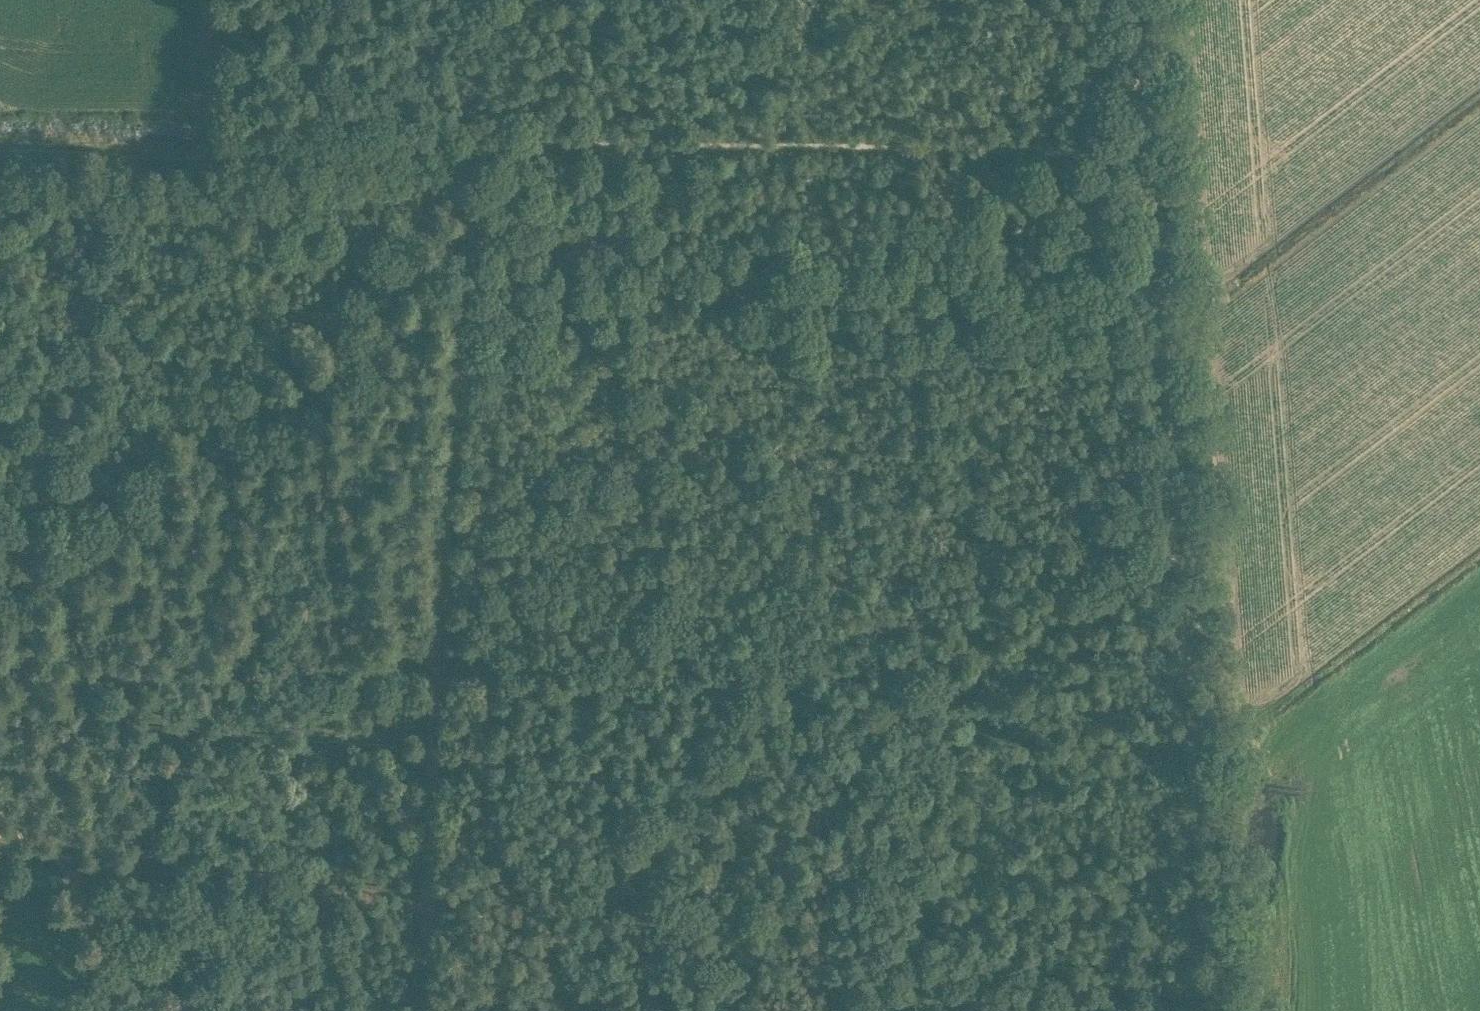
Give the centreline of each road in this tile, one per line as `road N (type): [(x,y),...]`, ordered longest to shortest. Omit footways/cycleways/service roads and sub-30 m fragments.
road 1 (track): [(1225,1010),(1145,133),(787,137),(508,126),(0,134)]
road 2 (track): [(419,1010),(424,651),(477,0)]
road 3 (track): [(1145,133),(1134,0)]

